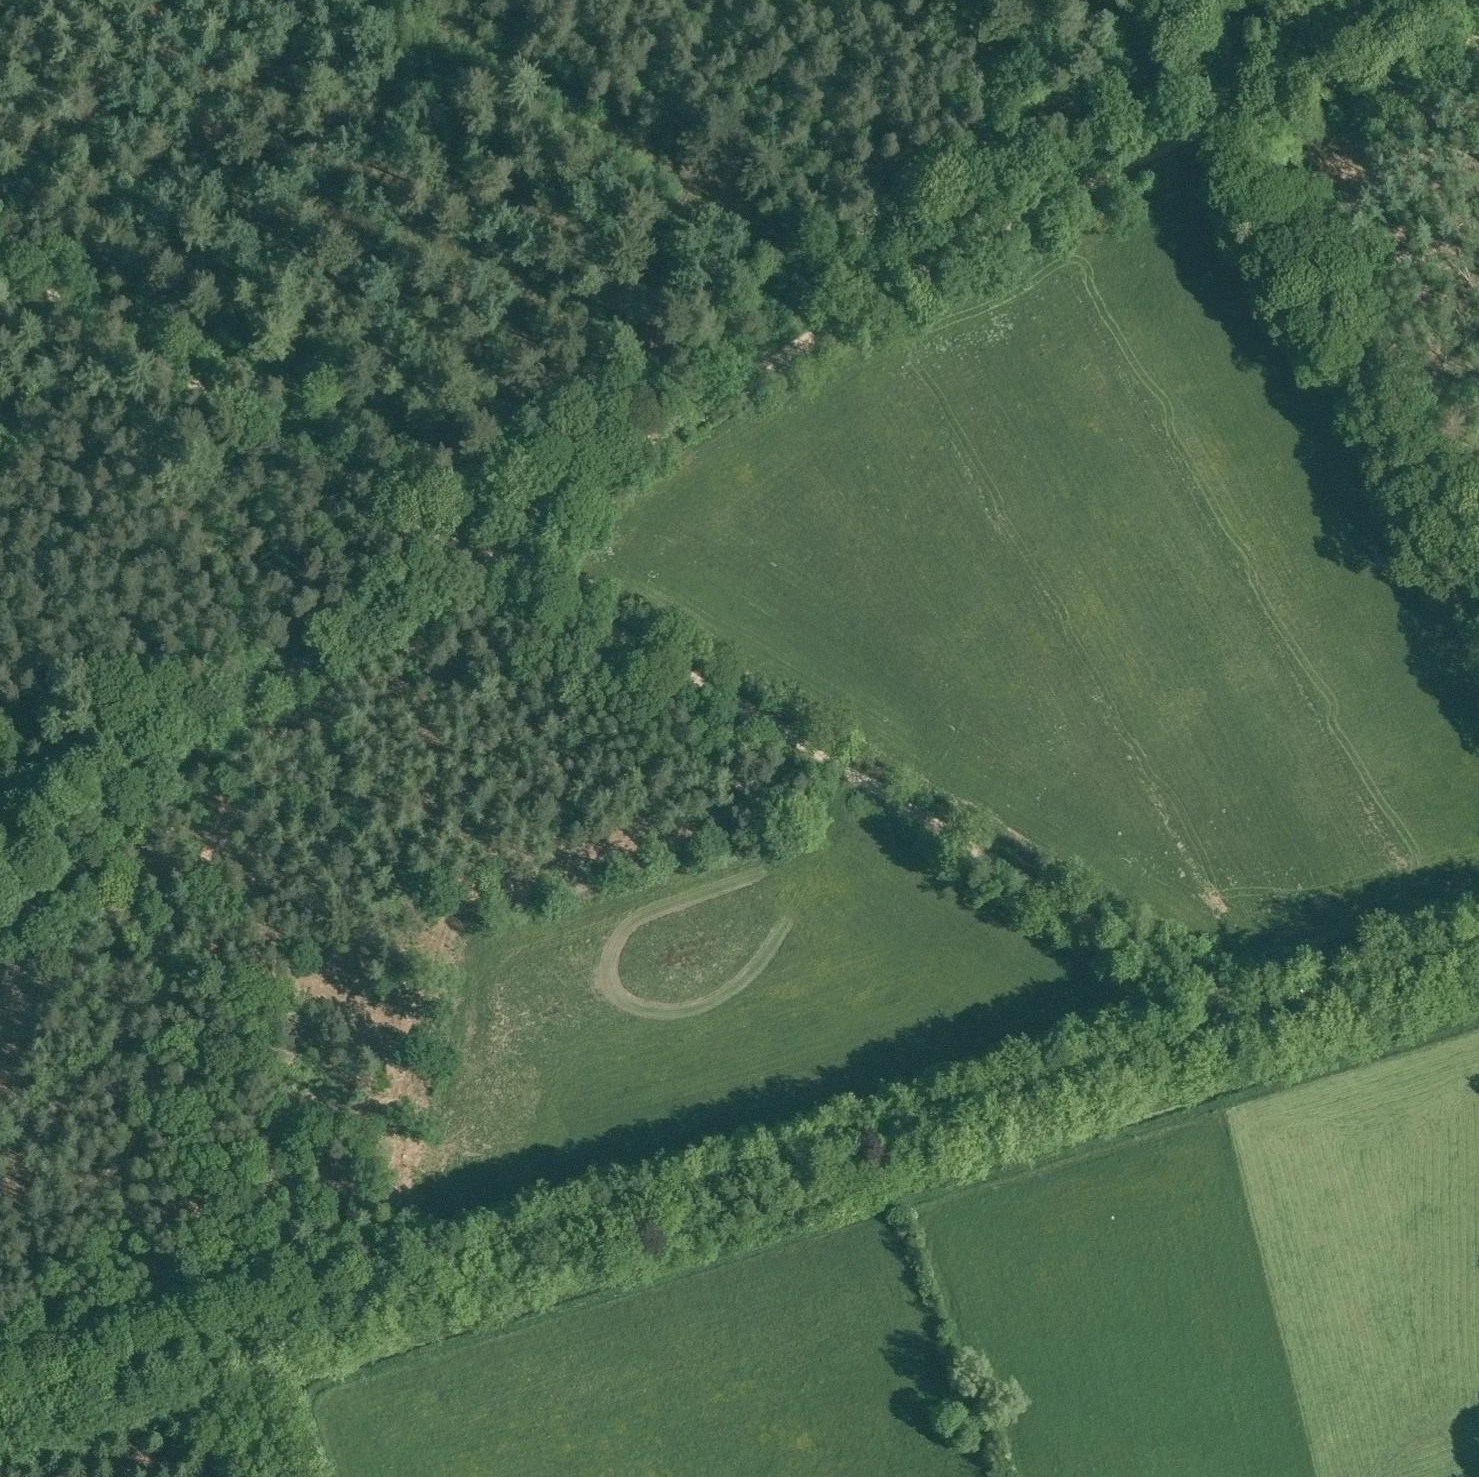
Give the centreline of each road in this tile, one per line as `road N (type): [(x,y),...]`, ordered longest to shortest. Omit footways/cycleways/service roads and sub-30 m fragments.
road 1 (unclassified): [(0,1397),(1478,954)]
road 2 (track): [(511,532),(965,251),(1459,0)]
road 3 (track): [(1244,1025),(1146,946),(863,785),(508,553)]
road 4 (track): [(0,847),(511,532)]
road 5 (track): [(0,253),(511,532)]

